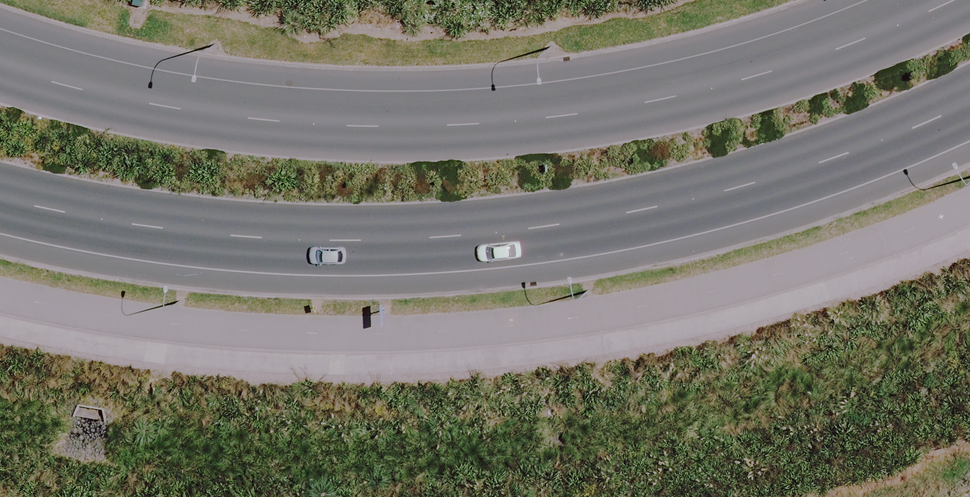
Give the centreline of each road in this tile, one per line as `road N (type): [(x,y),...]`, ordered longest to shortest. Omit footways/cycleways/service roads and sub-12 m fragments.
road 1 (secondary): [(969,117),(818,173),(642,221),(415,247),(196,233),(0,202)]
road 2 (secondary): [(0,13),(217,53),(436,58),(618,44),(796,0)]

